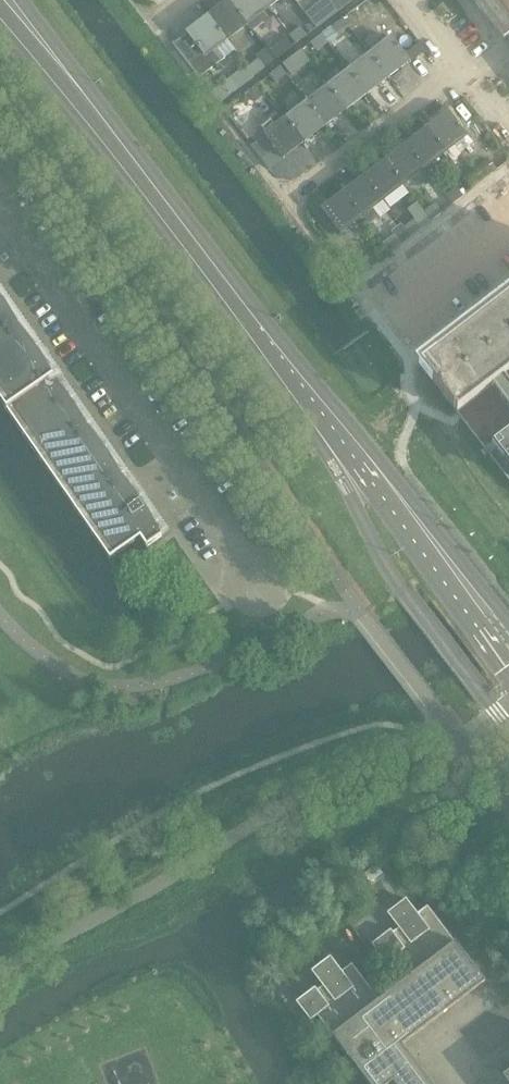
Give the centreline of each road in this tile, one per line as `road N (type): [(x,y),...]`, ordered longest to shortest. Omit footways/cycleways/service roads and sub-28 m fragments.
road 1 (tertiary): [(471,590),(337,432),(2,0)]
road 2 (residential): [(261,581),(0,208)]
road 3 (residential): [(288,201),(472,76)]

